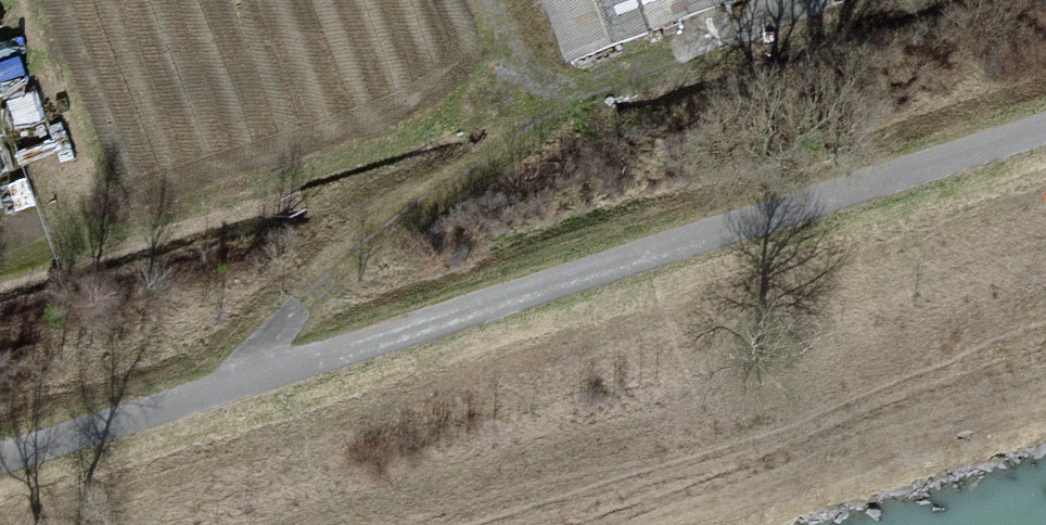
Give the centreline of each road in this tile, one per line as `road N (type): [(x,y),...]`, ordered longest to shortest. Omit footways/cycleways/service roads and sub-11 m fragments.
road 1 (track): [(0,460),(1045,126)]
road 2 (track): [(247,382),(321,292),(578,100),(821,12)]

